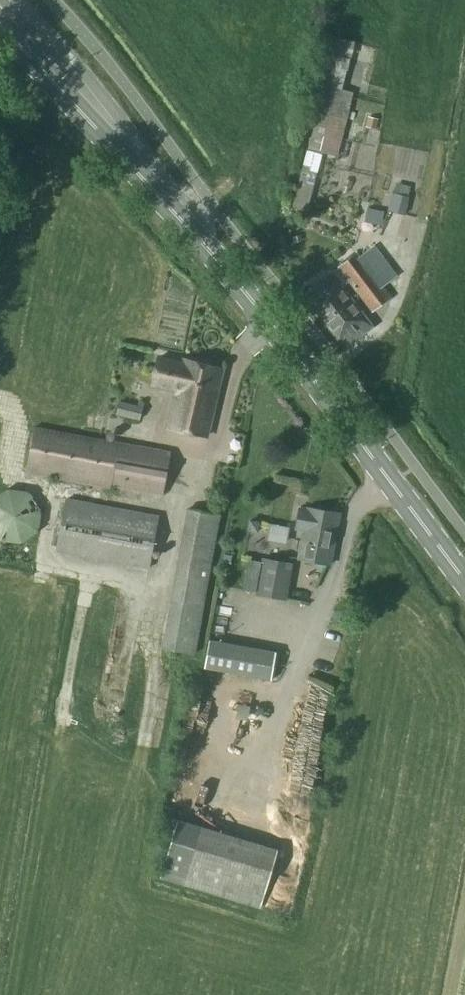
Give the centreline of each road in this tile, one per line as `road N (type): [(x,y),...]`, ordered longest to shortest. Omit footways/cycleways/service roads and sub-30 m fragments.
road 1 (primary): [(464,584),(276,335),(0,29)]

